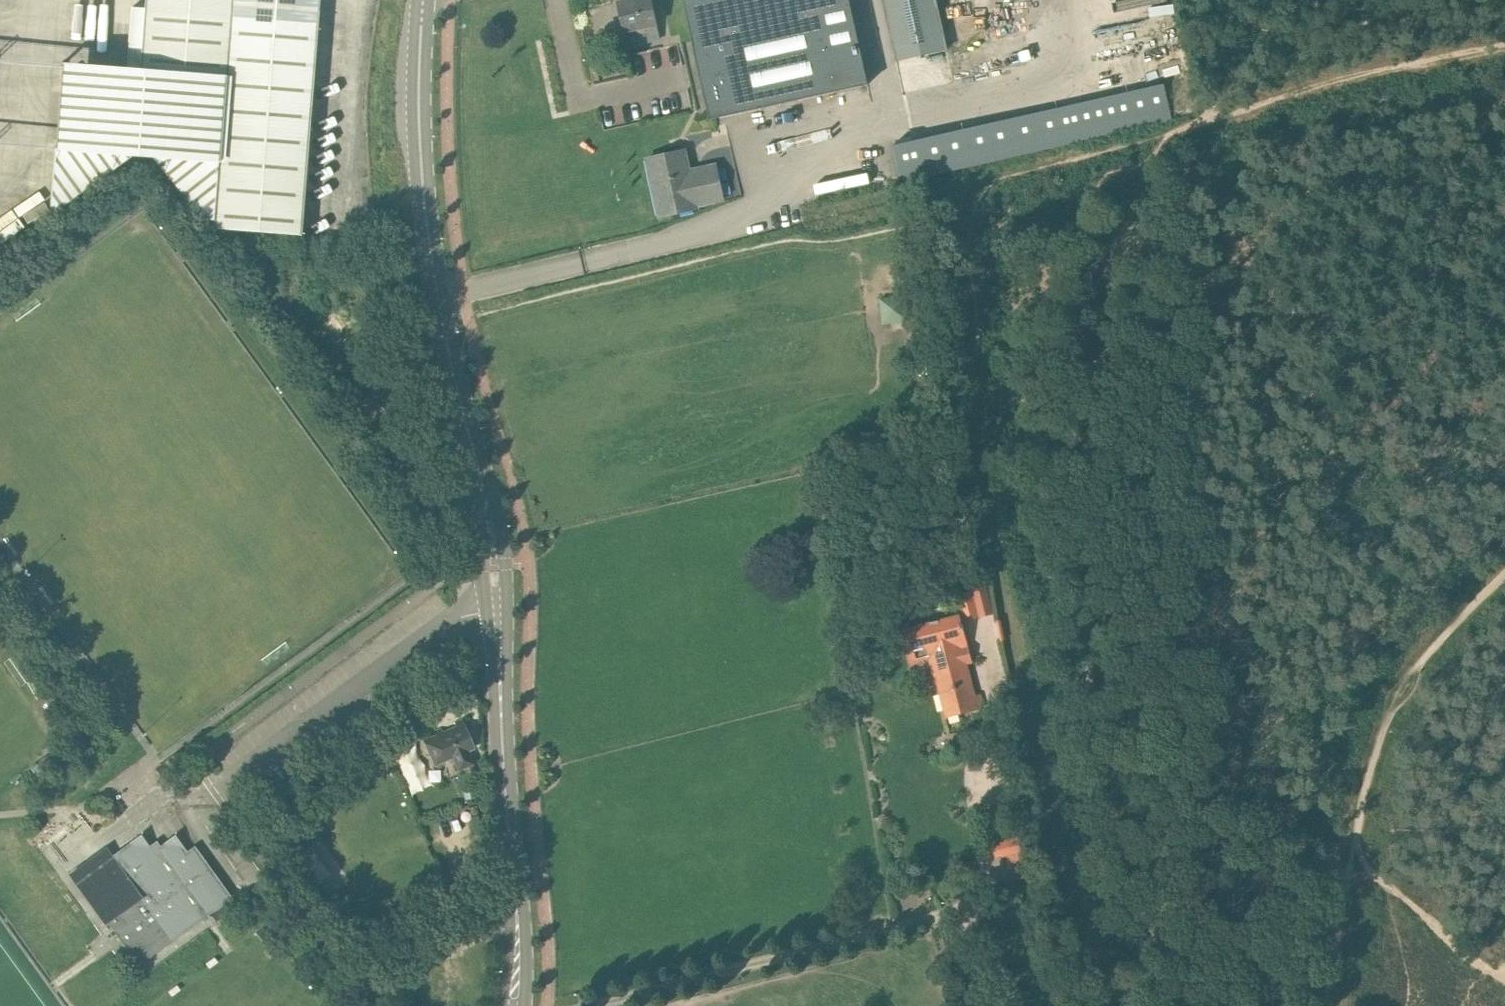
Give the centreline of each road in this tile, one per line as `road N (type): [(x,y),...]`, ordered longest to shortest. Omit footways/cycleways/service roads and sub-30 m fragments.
road 1 (track): [(1136,1005),(988,542),(970,214),(995,182),(1162,138)]
road 2 (tertiary): [(512,1005),(516,894),(495,565),(426,216),(423,0)]
road 3 (track): [(1231,110),(1504,45)]
road 4 (track): [(1355,857),(1383,732),(1446,639)]
road 5 (track): [(1324,1005),(1355,857)]

